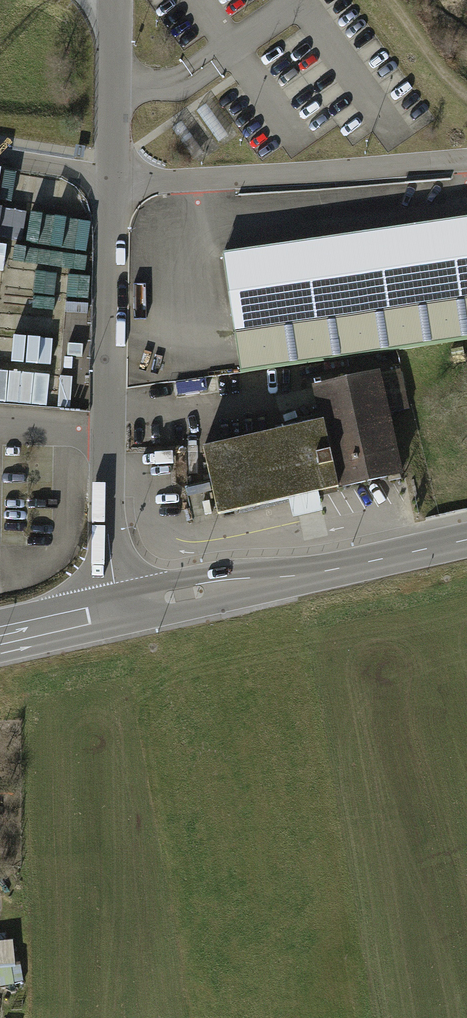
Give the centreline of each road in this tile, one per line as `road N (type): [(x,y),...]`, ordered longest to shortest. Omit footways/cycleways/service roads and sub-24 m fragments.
road 1 (residential): [(114,180),(106,502),(120,609)]
road 2 (residential): [(114,180),(192,185),(466,160)]
road 3 (primary): [(120,609),(466,539)]
road 4 (residential): [(114,180),(117,0)]
road 5 (primary): [(0,637),(120,609)]

